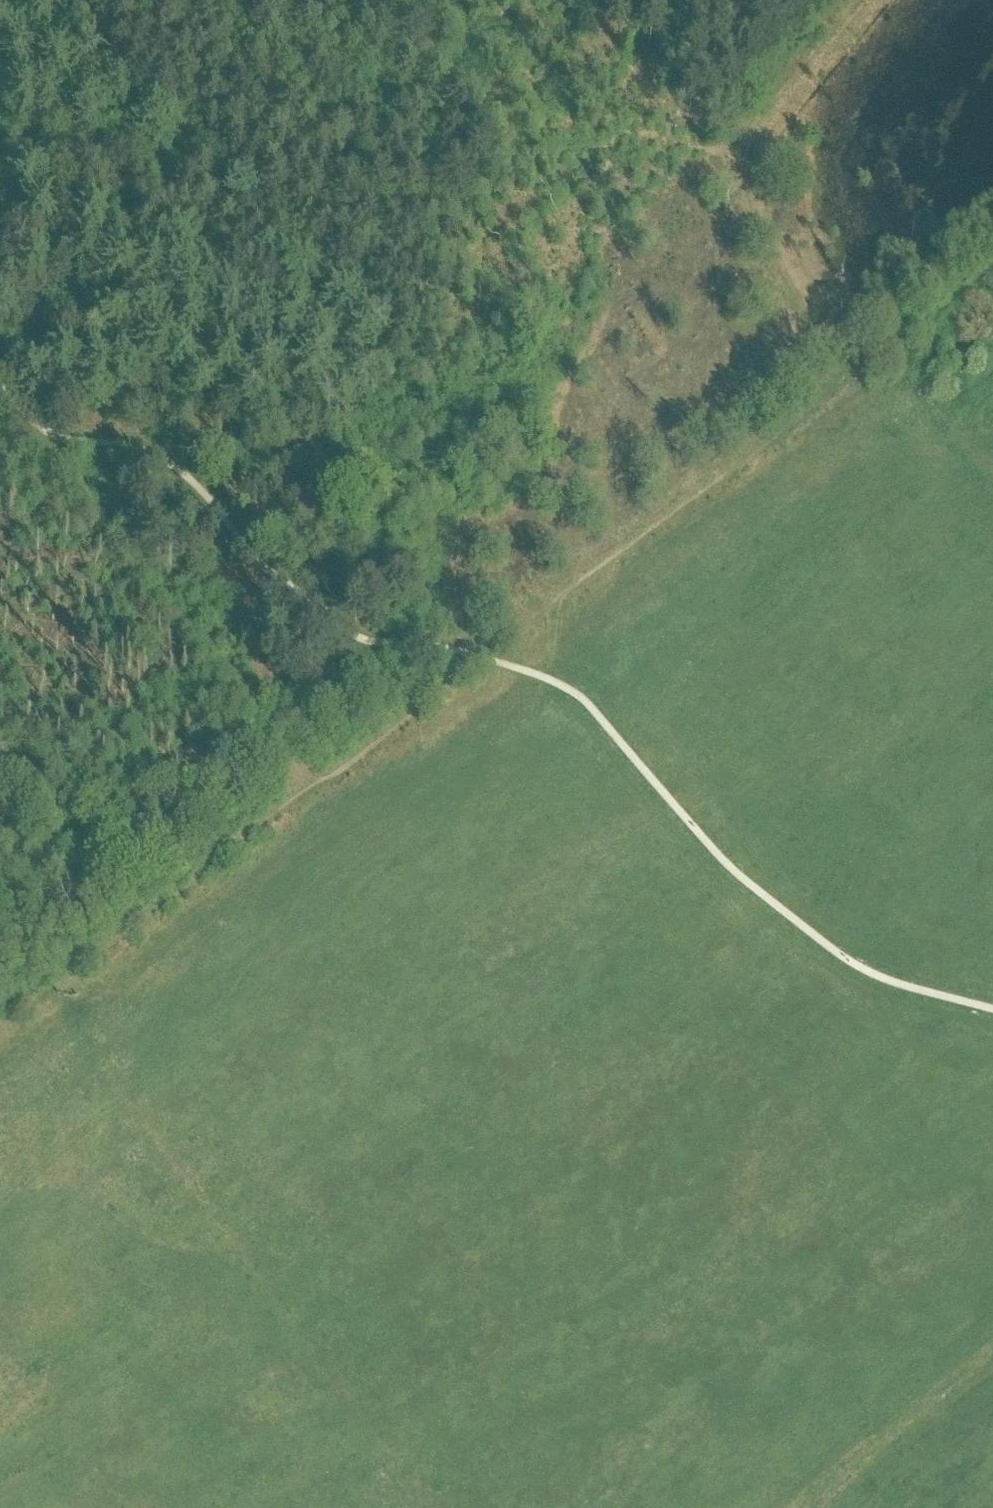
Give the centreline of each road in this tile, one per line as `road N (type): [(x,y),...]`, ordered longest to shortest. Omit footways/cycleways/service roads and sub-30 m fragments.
road 1 (track): [(838,386),(0,1023)]

